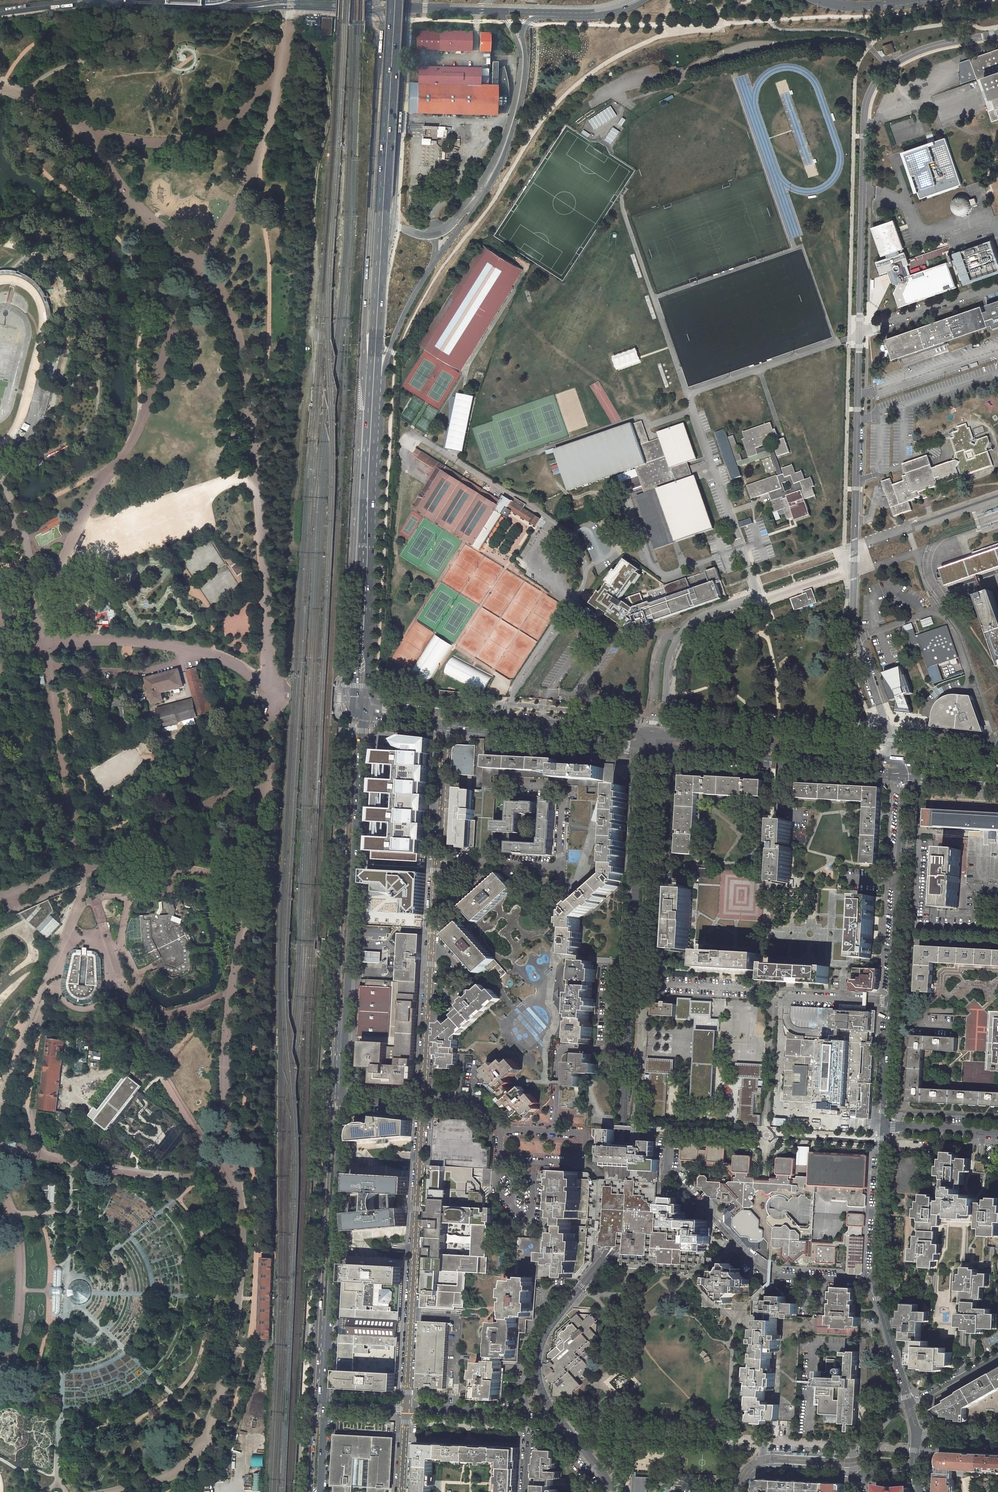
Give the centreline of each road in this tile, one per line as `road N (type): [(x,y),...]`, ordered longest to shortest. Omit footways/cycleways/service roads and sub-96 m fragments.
road 1 (primary): [(378,394),(411,301),(504,159),(526,74),(523,29),(544,10)]
road 2 (primary): [(394,3),(382,19),(378,78),(367,415)]
road 3 (primary): [(391,0),(367,415)]
road 4 (unclassified): [(885,728),(854,630),(860,332)]
road 5 (primary): [(350,715),(331,1096)]
road 6 (primary): [(342,1096),(364,716)]
road 7 (primary): [(493,9),(521,59),(495,159),(434,235),(398,227),(386,215)]
road 8 (residential): [(424,1099),(407,1407)]
road 9 (primary): [(365,702),(378,394)]
road 10 (primary): [(324,1403),(342,1096)]
road 11 (primary): [(331,1096),(315,1403)]
road 12 (primary): [(367,415),(351,700)]
road 13 (unclassified): [(438,860),(558,869),(563,793),(508,789)]
road 14 (tertiary): [(662,750),(904,776)]
road 15 (residential): [(438,860),(424,1099)]
road 16 (tertiary): [(899,761),(664,734)]
road 17 (residential): [(682,1187),(766,1274),(874,1283)]
road 18 (unclassified): [(904,776),(892,1000)]
road 19 (primary): [(386,215),(399,0)]
road 20 (unclassified): [(860,332),(864,125)]
road 21 (tertiary): [(649,732),(446,713)]
road 22 (tertiary): [(446,725),(645,748)]
road 23 (residential): [(407,1407),(526,1413),(526,1491)]
road 24 (residential): [(664,734),(667,672),(681,633),(701,616),(758,597)]
road 25 (unclassified): [(997,34),(930,47),(888,67),(868,96),(864,125)]
road 26 (primary): [(378,394),(386,215)]
road 27 (unclassified): [(885,1126),(874,1283)]
road 28 (residential): [(860,332),(997,284)]
road 29 (residential): [(446,725),(438,860)]
road 30 (unclassified): [(892,1000),(885,1126)]
road 31 (residential): [(909,1404),(874,1283)]
road 32 (residential): [(745,1491),(765,1469),(857,1474)]

